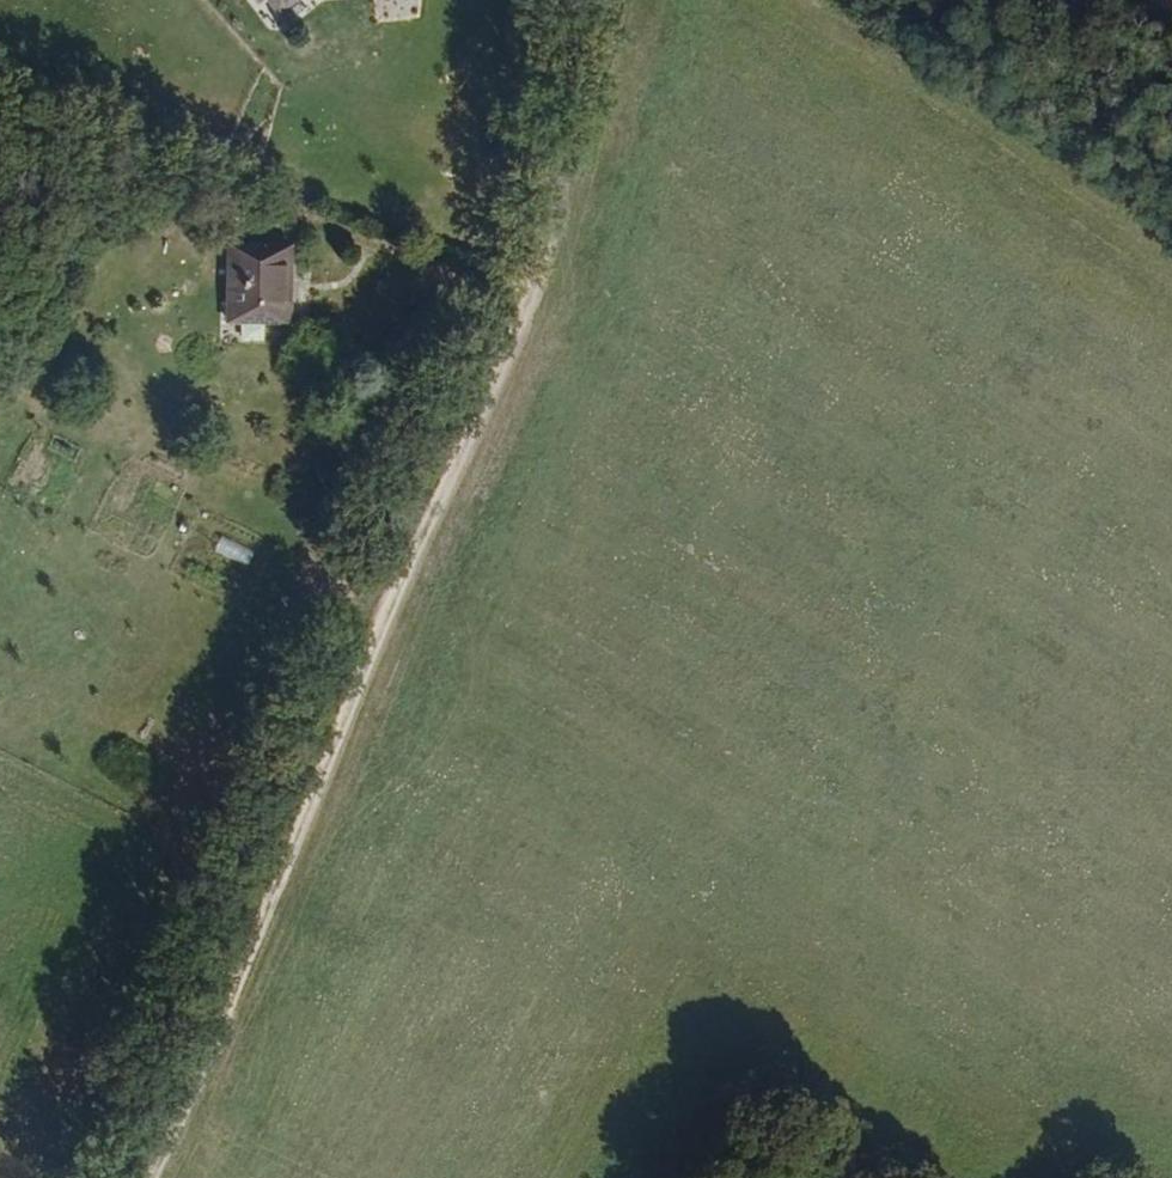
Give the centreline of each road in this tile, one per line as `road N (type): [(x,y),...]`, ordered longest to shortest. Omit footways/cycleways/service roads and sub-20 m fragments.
road 1 (track): [(594,0),(537,291),(386,600),(140,1177)]

